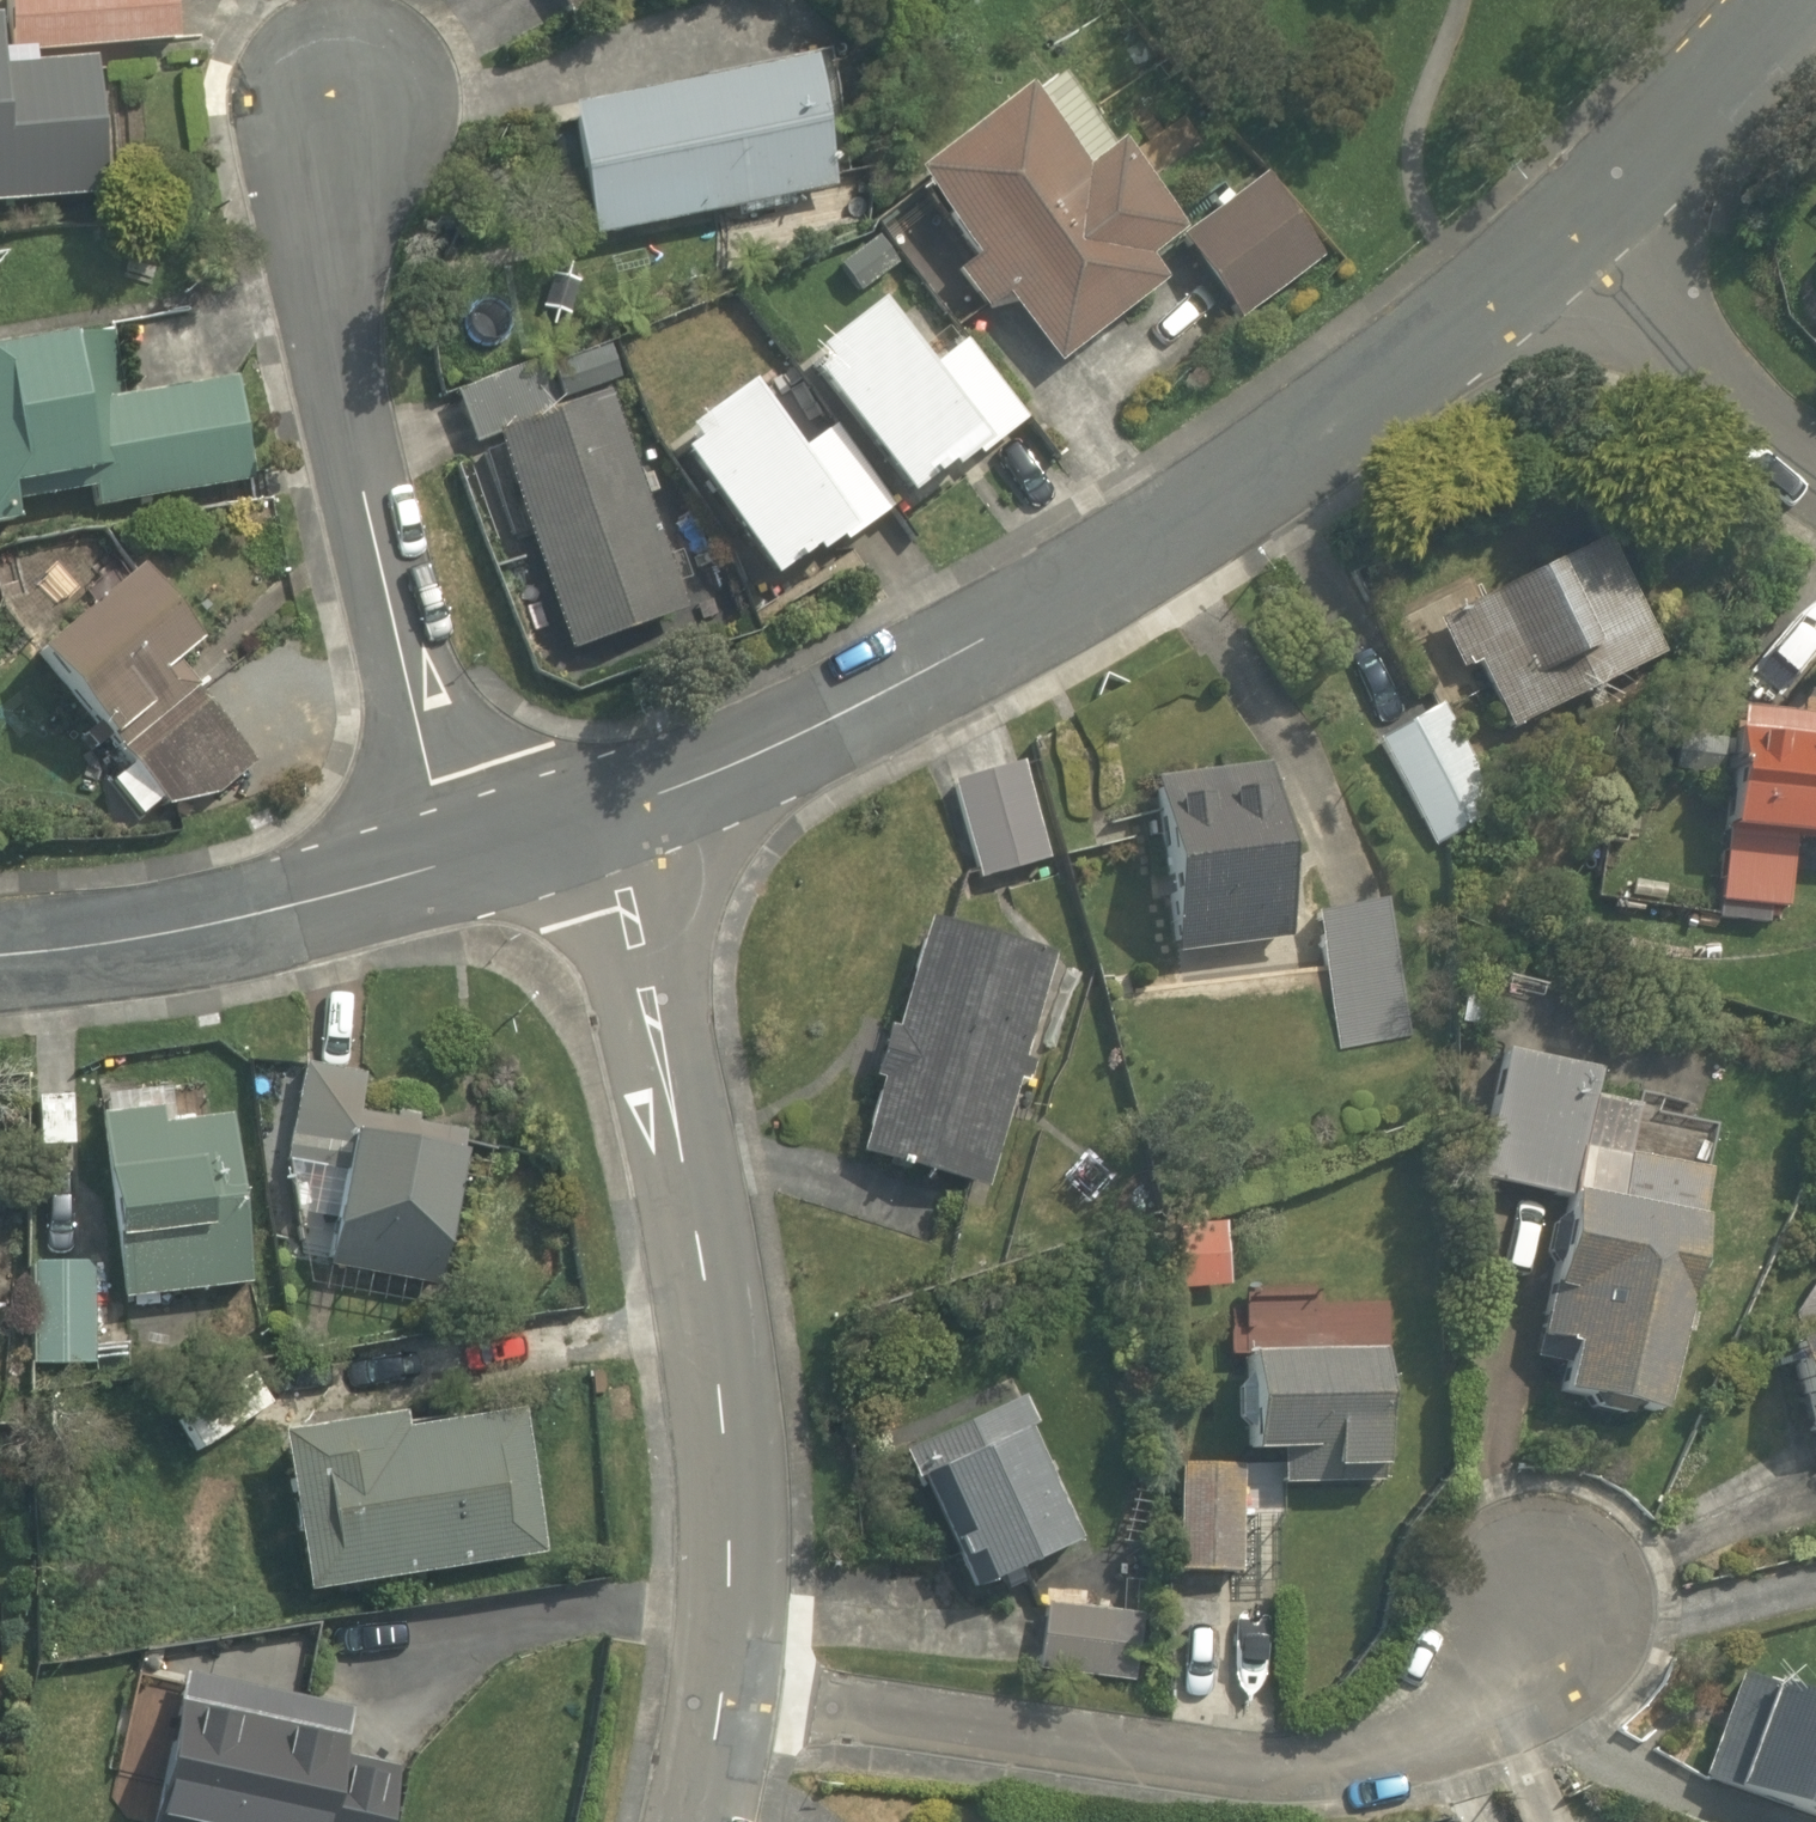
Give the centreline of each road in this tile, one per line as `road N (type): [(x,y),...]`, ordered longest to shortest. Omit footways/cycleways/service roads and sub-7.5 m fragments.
road 1 (residential): [(611,821),(842,717),(1279,472),(1567,239)]
road 2 (residential): [(726,1703),(1292,1770),(1370,1759),(1473,1701),(1607,1567)]
road 3 (residential): [(611,821),(711,1284),(741,1487),(726,1703)]
road 4 (residential): [(454,863),(343,378),(331,266),(350,67)]
road 5 (residential): [(0,956),(168,932),(454,863)]
road 6 (residential): [(1567,239),(1718,391),(1815,458)]
road 7 (residential): [(1567,239),(1797,0)]
road 8 (residential): [(454,863),(611,821)]
road 9 (residential): [(726,1703),(689,1821)]

